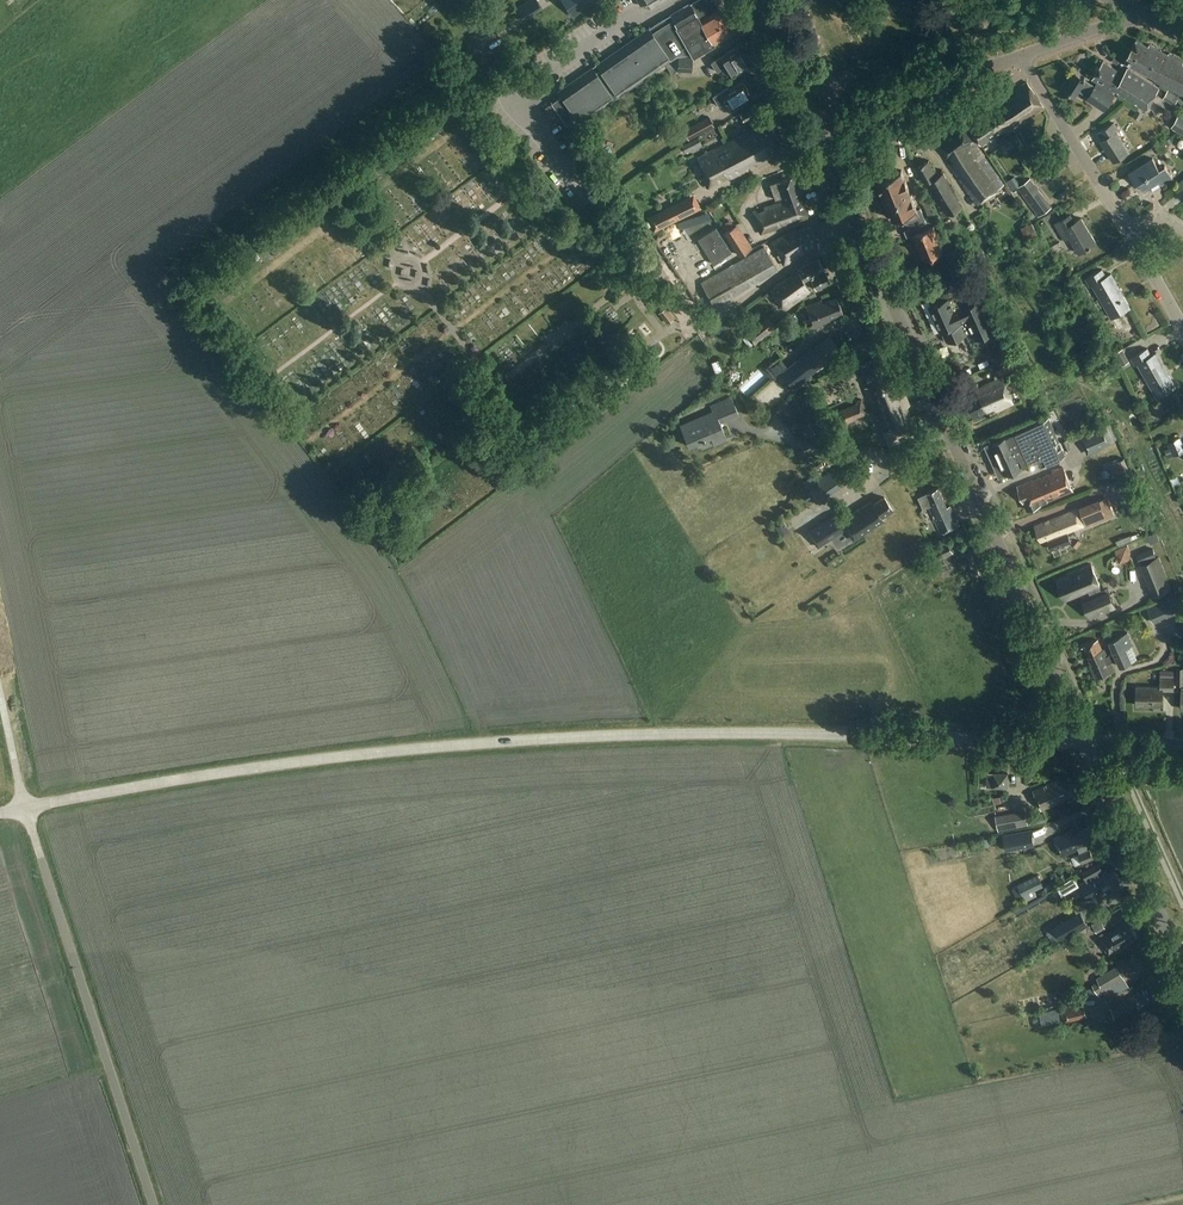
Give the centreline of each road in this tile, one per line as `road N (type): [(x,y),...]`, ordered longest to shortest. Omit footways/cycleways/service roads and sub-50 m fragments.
road 1 (tertiary): [(24,809),(272,766),(604,738),(758,733),(1086,744)]
road 2 (unclassified): [(1086,744),(860,220)]
road 3 (unclassified): [(154,1204),(24,809)]
road 4 (unclassified): [(1182,968),(1086,744)]
road 5 (residential): [(860,220),(734,306),(680,326)]
road 6 (residential): [(1128,230),(1019,55)]
road 7 (unclassified): [(821,129),(766,0)]
road 8 (residential): [(889,102),(1019,55)]

